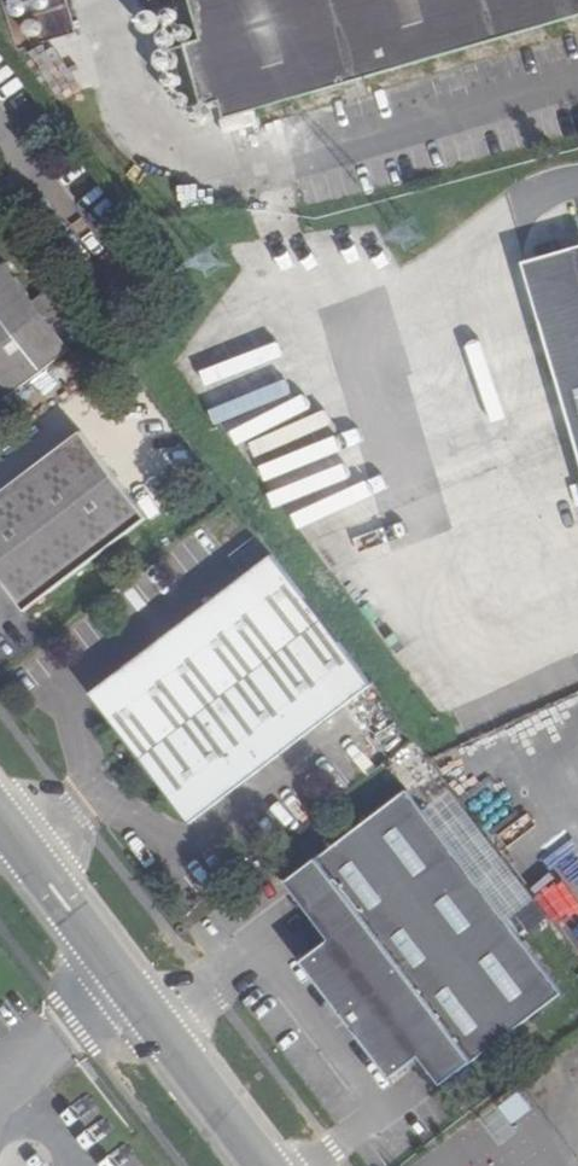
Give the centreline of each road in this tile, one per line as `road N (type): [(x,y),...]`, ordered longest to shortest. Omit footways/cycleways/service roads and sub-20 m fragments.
road 1 (unclassified): [(0,820),(264,1165)]

